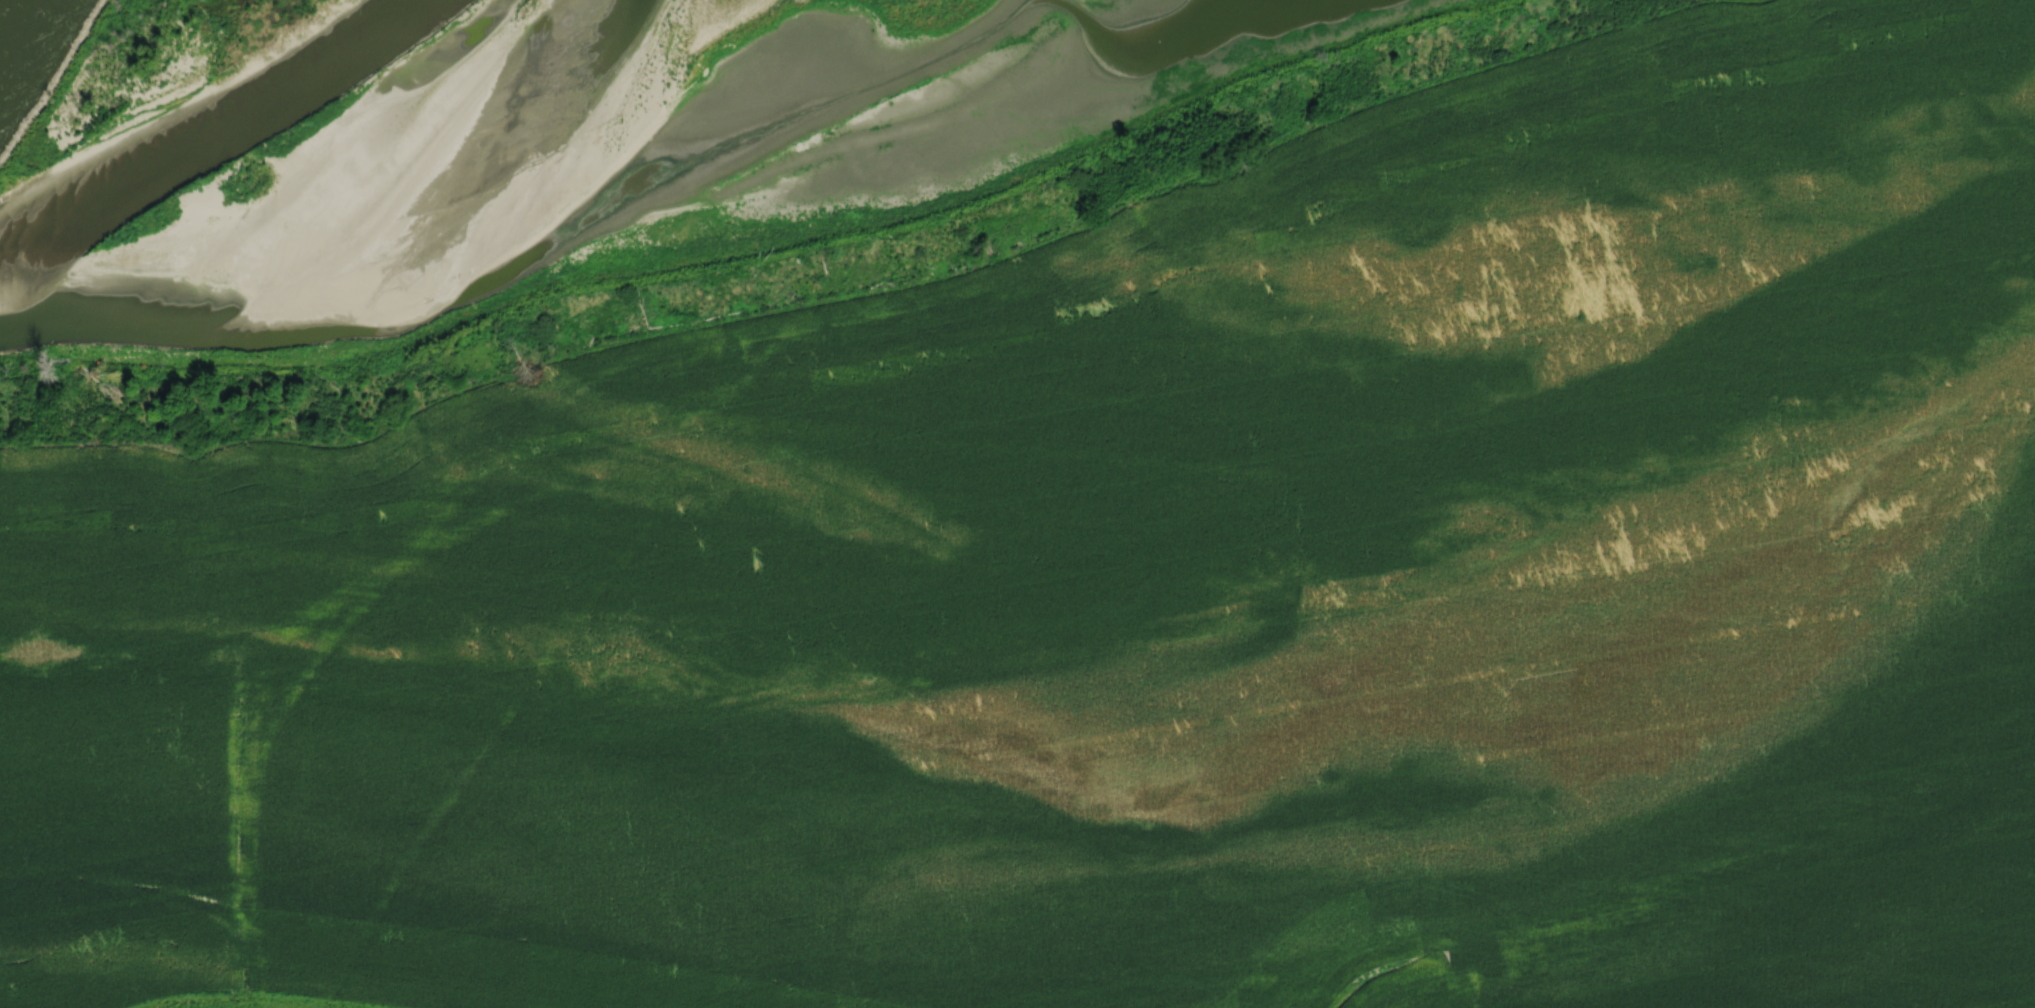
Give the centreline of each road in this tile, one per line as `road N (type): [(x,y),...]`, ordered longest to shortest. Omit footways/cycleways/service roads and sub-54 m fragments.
road 1 (residential): [(1733,0),(1468,82),(1282,175),(1051,317),(875,387),(376,460),(212,439),(0,487)]

